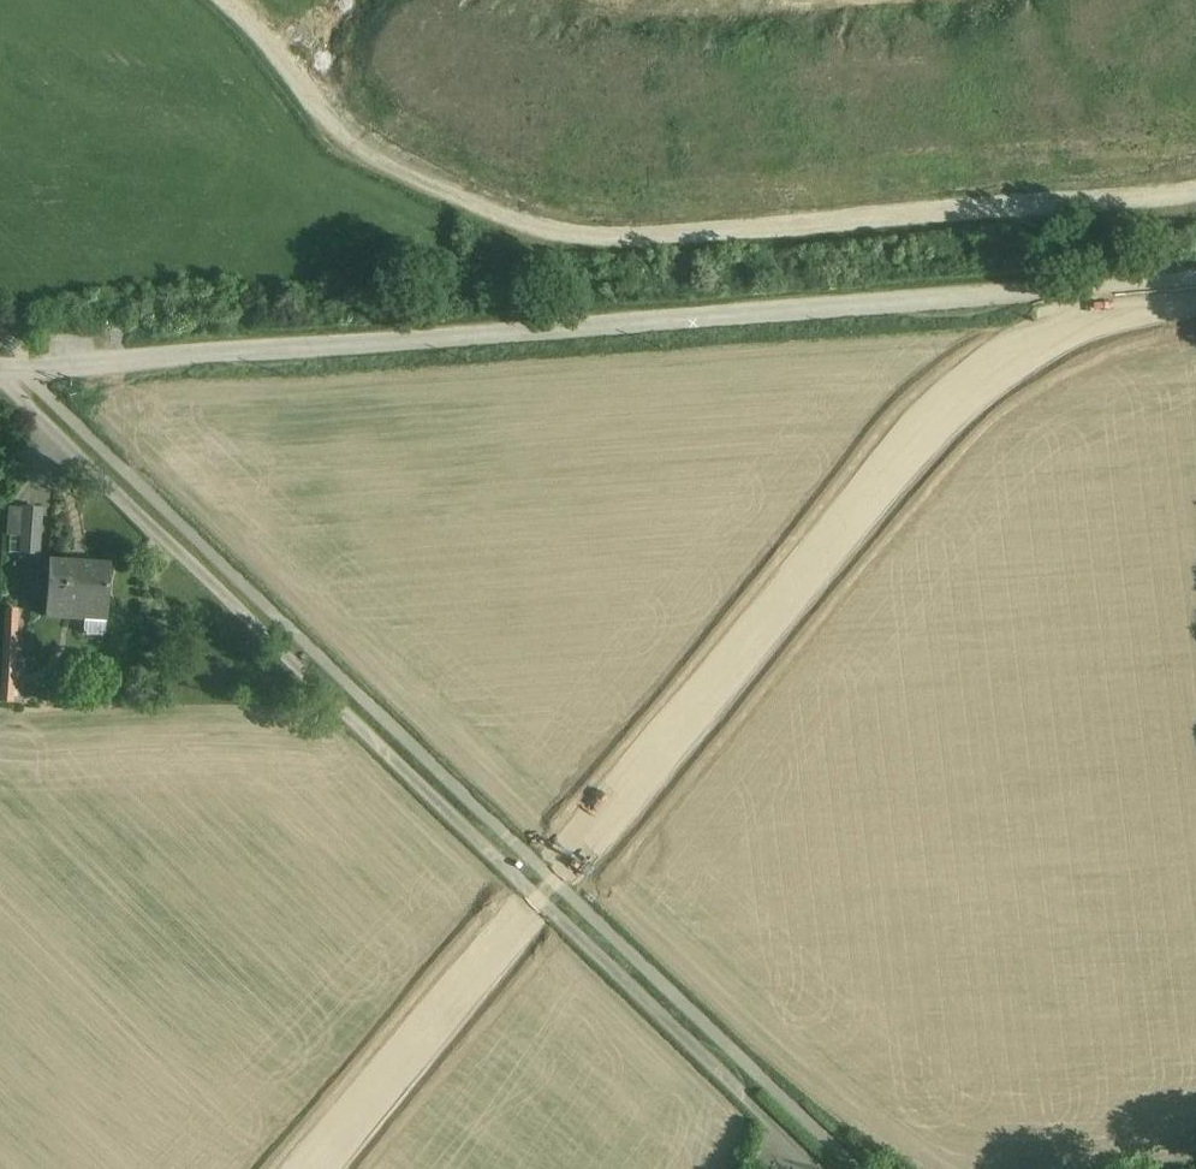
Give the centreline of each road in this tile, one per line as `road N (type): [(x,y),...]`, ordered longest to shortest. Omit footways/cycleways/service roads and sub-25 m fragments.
road 1 (unclassified): [(1177,284),(1083,306),(994,366),(878,484),(533,890),(314,1168)]
road 2 (unclassified): [(0,366),(1177,284)]
road 3 (track): [(0,375),(823,1168)]
road 4 (track): [(1195,193),(616,239),(547,231),(360,146),(233,0)]

